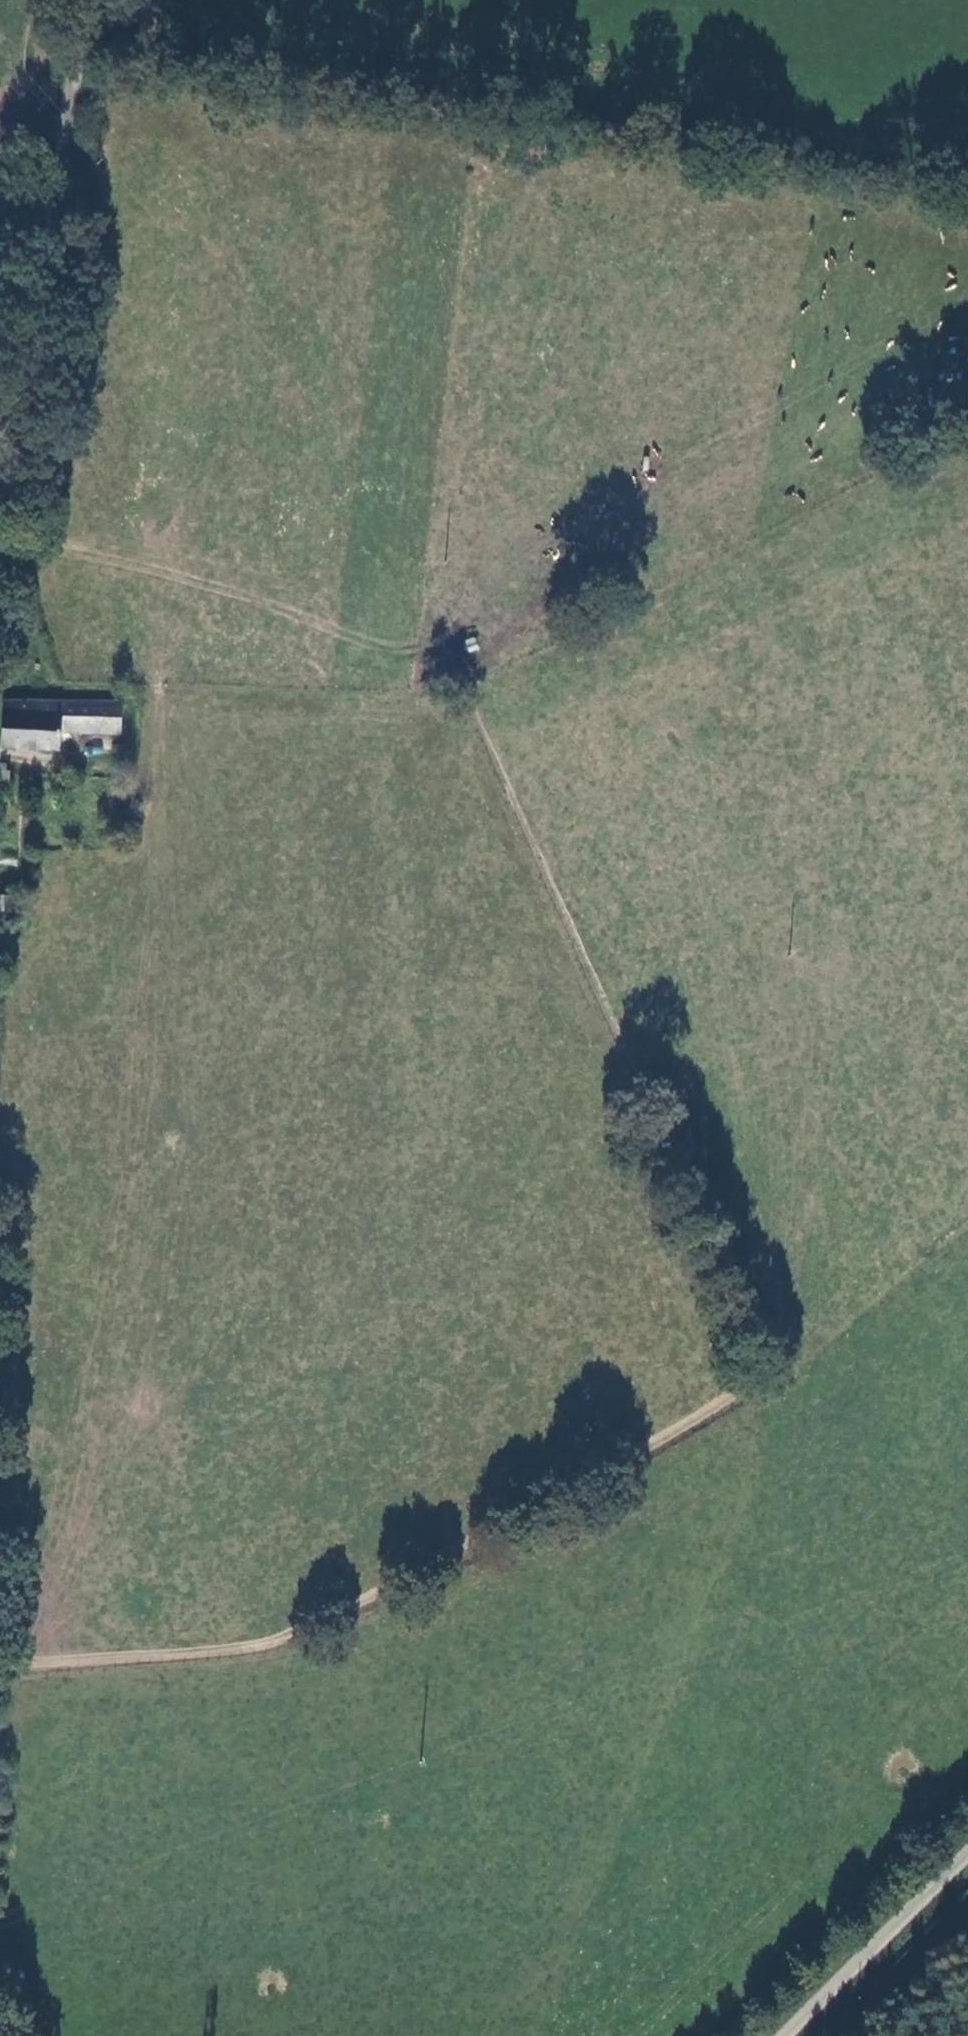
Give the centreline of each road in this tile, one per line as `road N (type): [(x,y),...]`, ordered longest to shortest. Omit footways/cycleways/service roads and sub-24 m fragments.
road 1 (track): [(0,527),(87,0)]
road 2 (unclassified): [(967,1859),(790,2035)]

